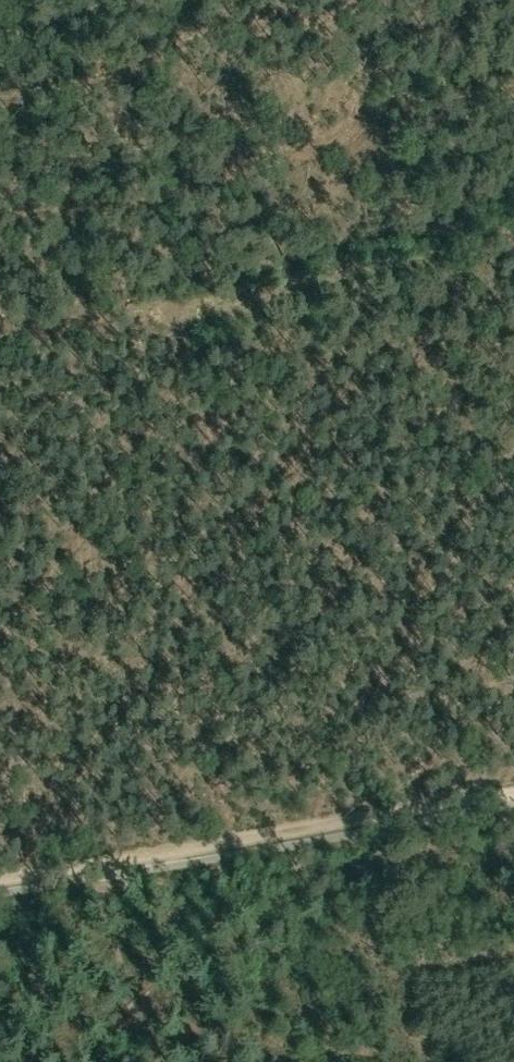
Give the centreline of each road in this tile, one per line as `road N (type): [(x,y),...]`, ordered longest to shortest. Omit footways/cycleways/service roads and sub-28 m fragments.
road 1 (track): [(513,795),(0,881)]

